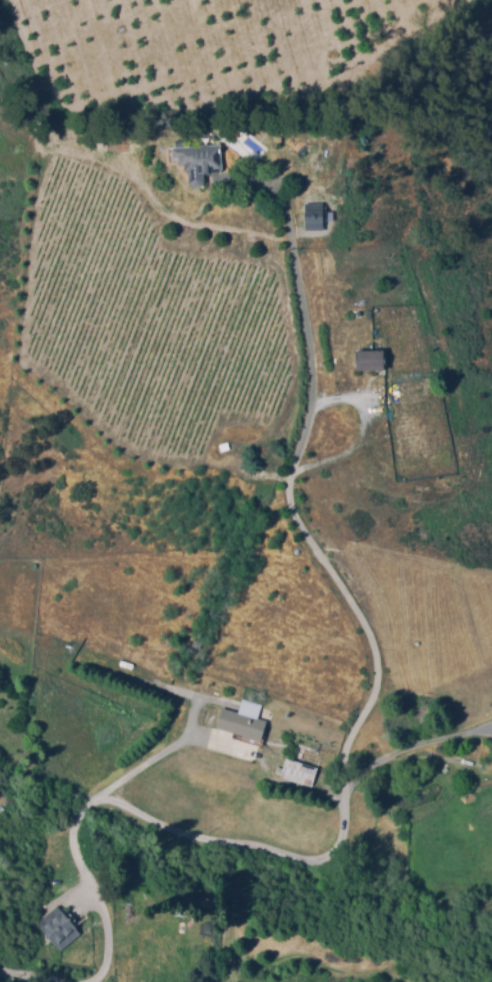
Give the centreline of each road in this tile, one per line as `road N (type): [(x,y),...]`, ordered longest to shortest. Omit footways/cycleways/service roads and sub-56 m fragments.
road 1 (residential): [(349,795),(347,758),(382,673),(376,645),(318,555),(290,493),(315,413),(315,366),(288,201),(262,185)]

